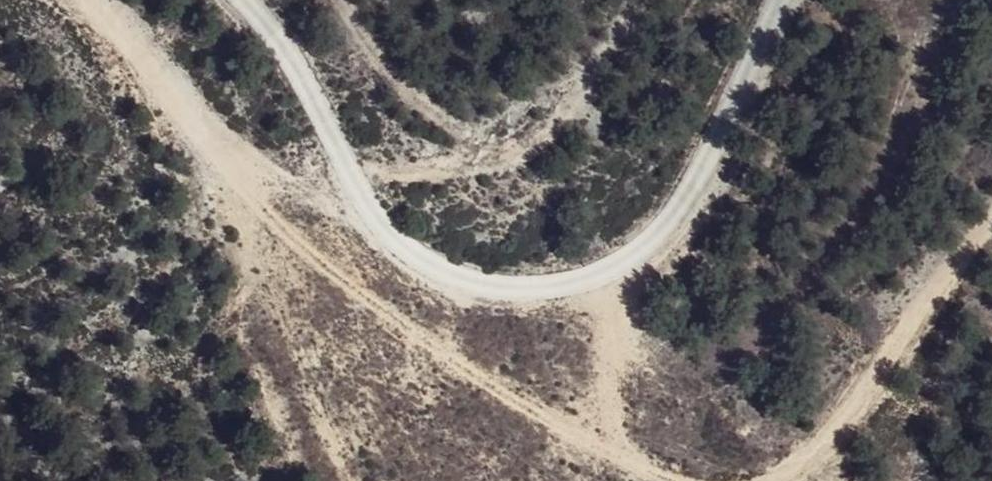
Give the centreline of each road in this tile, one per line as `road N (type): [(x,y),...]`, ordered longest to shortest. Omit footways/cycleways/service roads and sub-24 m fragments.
road 1 (unclassified): [(762,0),(639,257),(553,286),(463,297),(396,256),(337,171),(281,55),(225,0)]
road 2 (track): [(660,480),(303,261),(184,108),(83,0)]
road 3 (track): [(991,236),(949,273),(780,480)]

